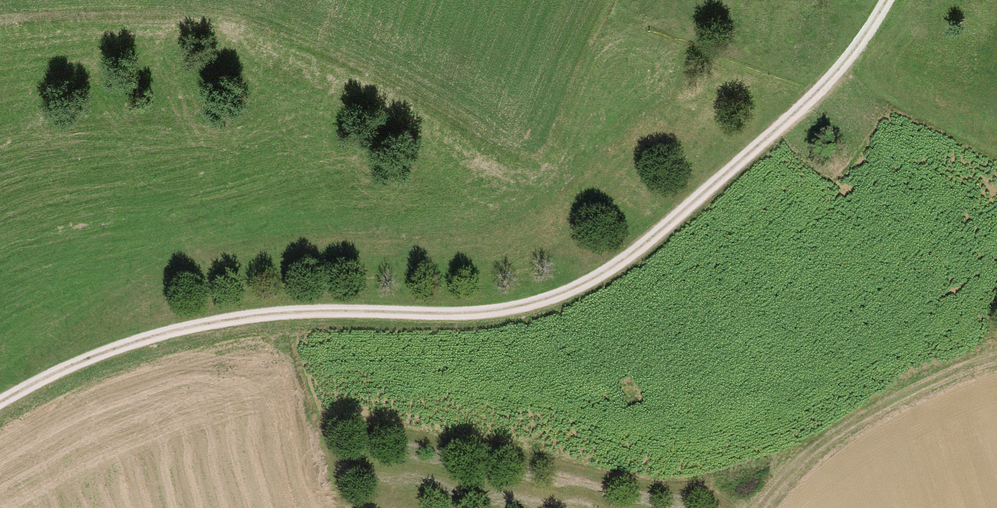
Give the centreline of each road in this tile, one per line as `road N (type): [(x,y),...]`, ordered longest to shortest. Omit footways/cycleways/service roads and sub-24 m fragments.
road 1 (track): [(888,0),(834,73),(637,252),(571,292),(459,317),(315,316),(203,326),(53,373),(0,406)]
road 2 (track): [(758,507),(822,445),(910,394),(996,361)]
road 3 (track): [(0,23),(164,12)]

